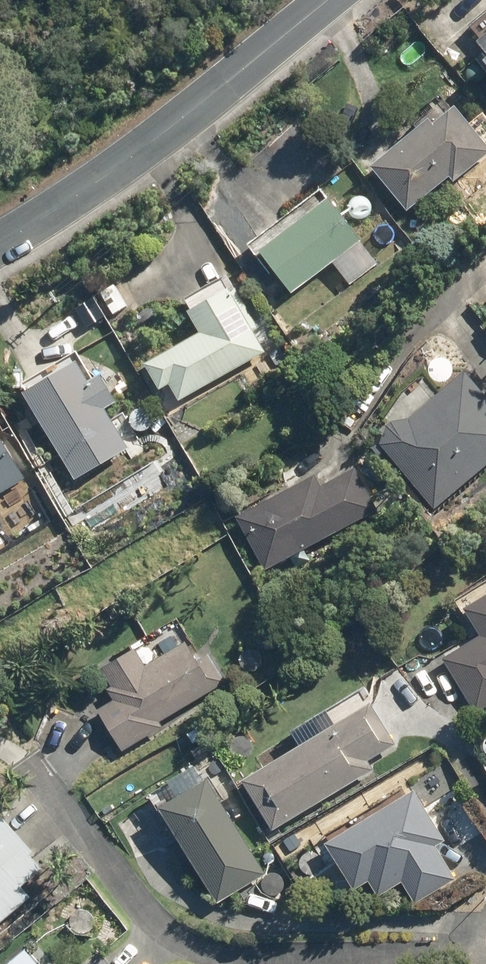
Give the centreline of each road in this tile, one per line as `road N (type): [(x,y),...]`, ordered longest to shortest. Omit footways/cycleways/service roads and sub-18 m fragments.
road 1 (tertiary): [(326,0),(94,191),(0,244)]

